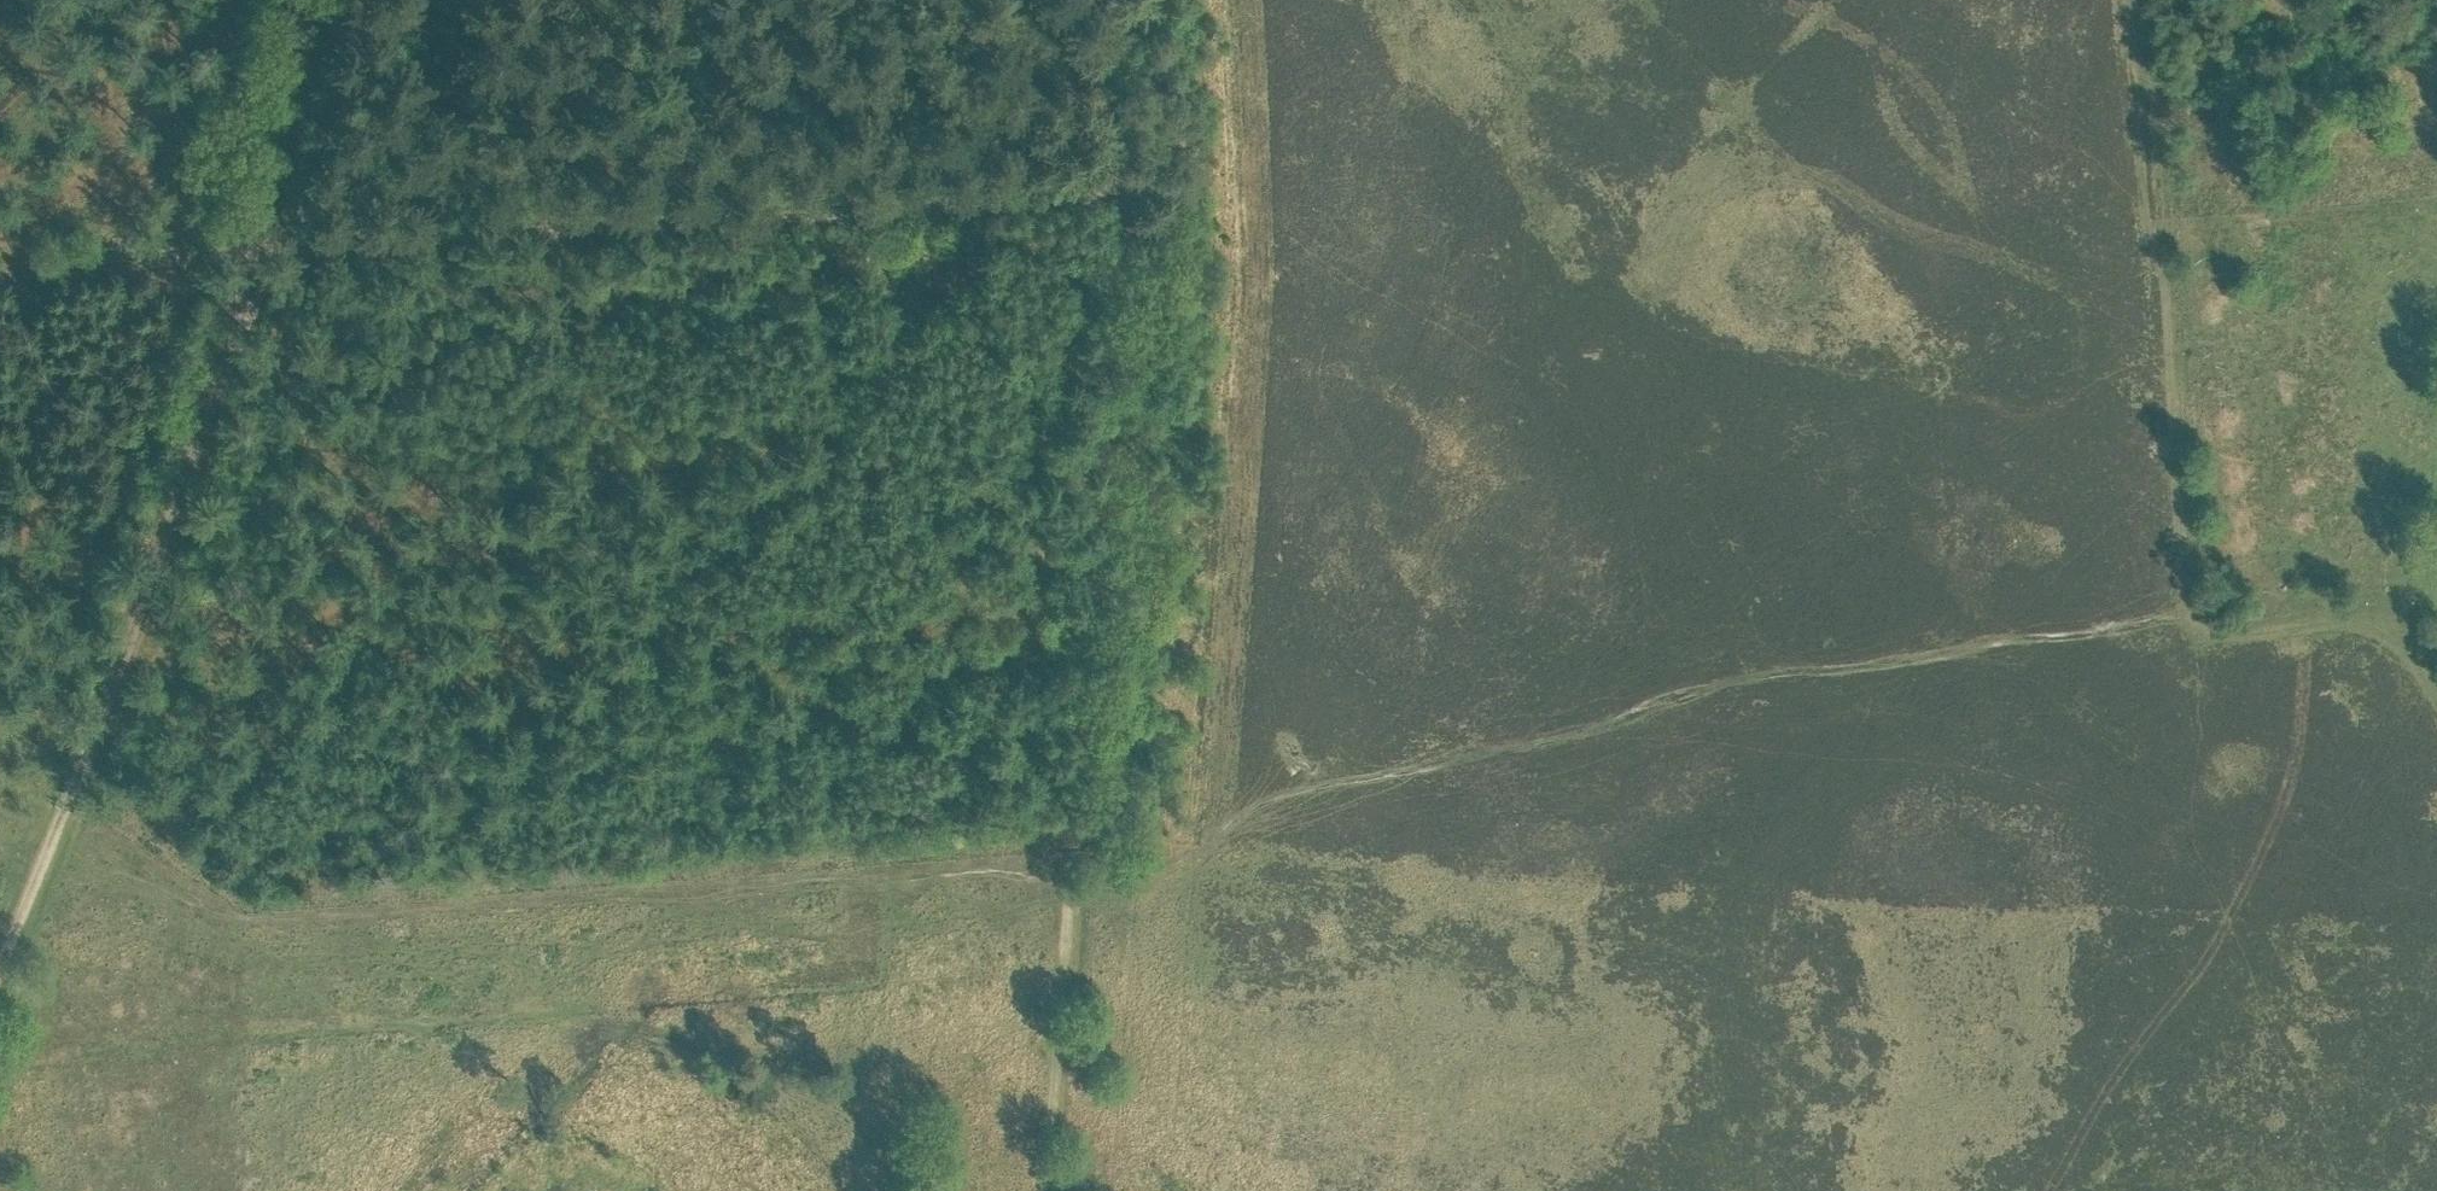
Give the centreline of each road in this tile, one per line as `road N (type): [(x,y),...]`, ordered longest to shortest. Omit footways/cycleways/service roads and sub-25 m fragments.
road 1 (track): [(1115,0),(1124,199),(1047,1190)]
road 2 (track): [(298,0),(267,252),(71,797),(0,960)]

